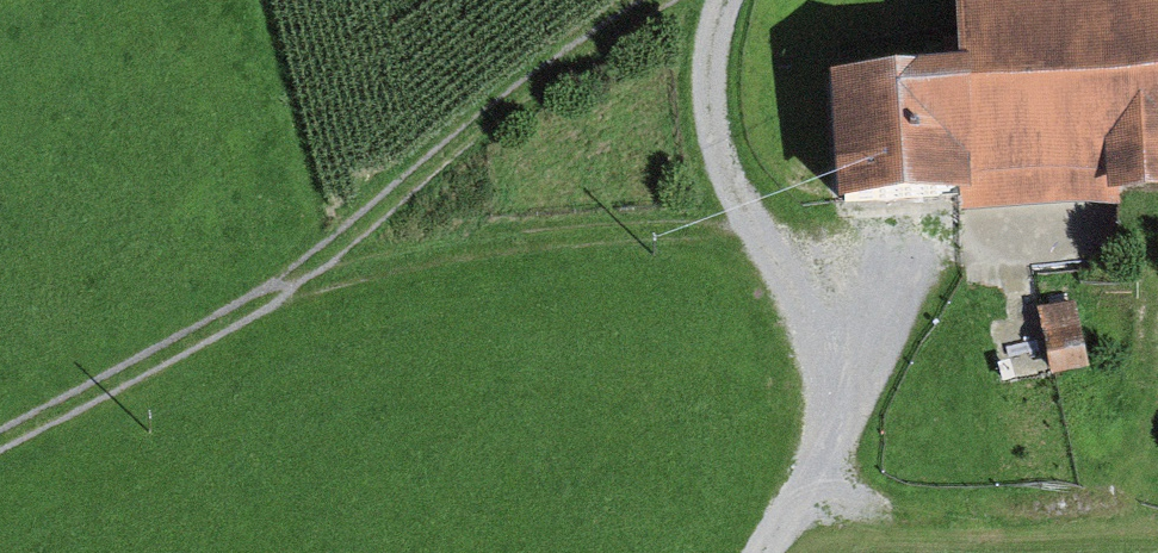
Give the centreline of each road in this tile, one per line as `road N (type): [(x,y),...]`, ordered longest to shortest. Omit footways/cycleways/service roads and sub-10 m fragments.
road 1 (track): [(665,0),(204,344),(0,450)]
road 2 (track): [(718,0),(704,40),(708,123),(743,208),(803,274),(838,336),(835,403),(811,495),(770,552)]
road 3 (track): [(307,267),(407,264),(546,237),(766,233)]

